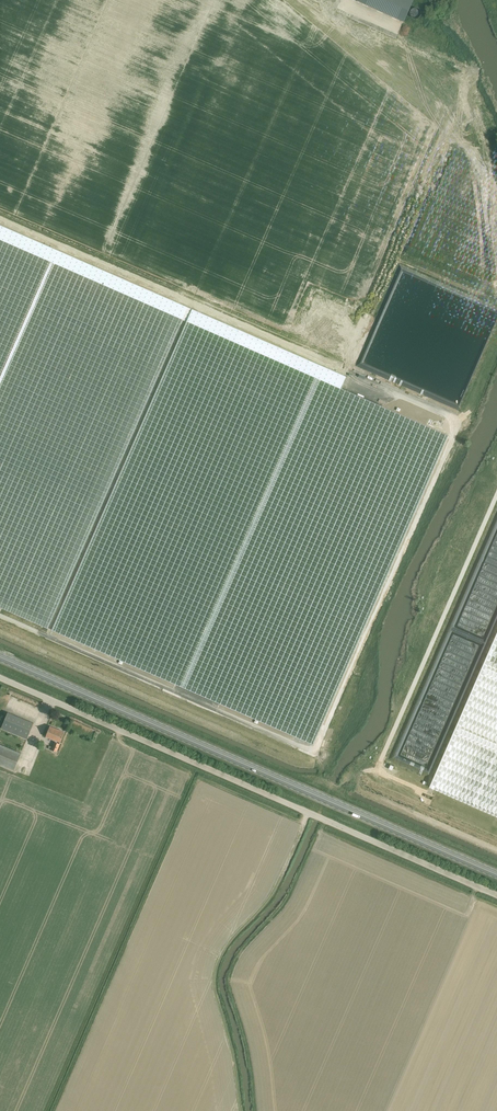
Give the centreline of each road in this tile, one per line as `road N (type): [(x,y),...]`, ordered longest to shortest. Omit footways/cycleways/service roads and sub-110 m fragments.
road 1 (primary): [(496,875),(0,657)]
road 2 (unclassified): [(496,895),(0,679)]

